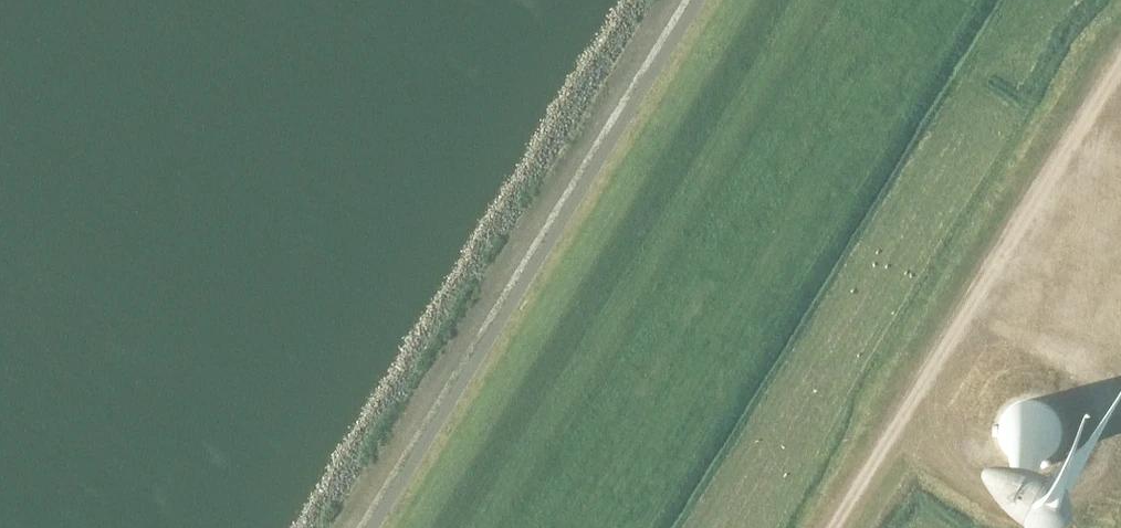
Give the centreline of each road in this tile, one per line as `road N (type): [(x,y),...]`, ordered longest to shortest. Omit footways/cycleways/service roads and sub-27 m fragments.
road 1 (unclassified): [(372,527),(698,0)]

